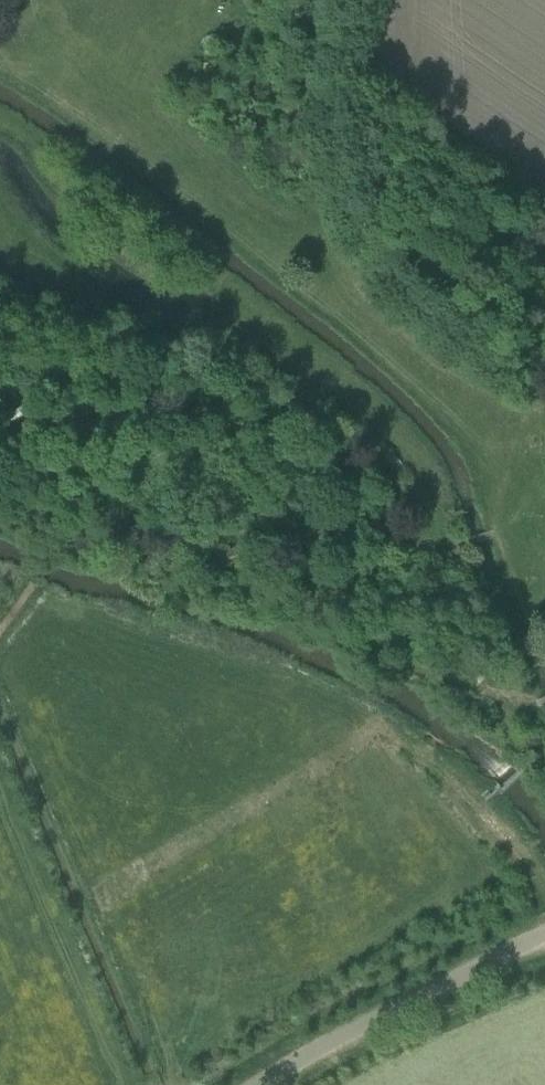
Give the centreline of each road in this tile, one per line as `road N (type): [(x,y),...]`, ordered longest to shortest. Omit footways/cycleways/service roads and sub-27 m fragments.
road 1 (unclassified): [(259,1084),(544,936)]

